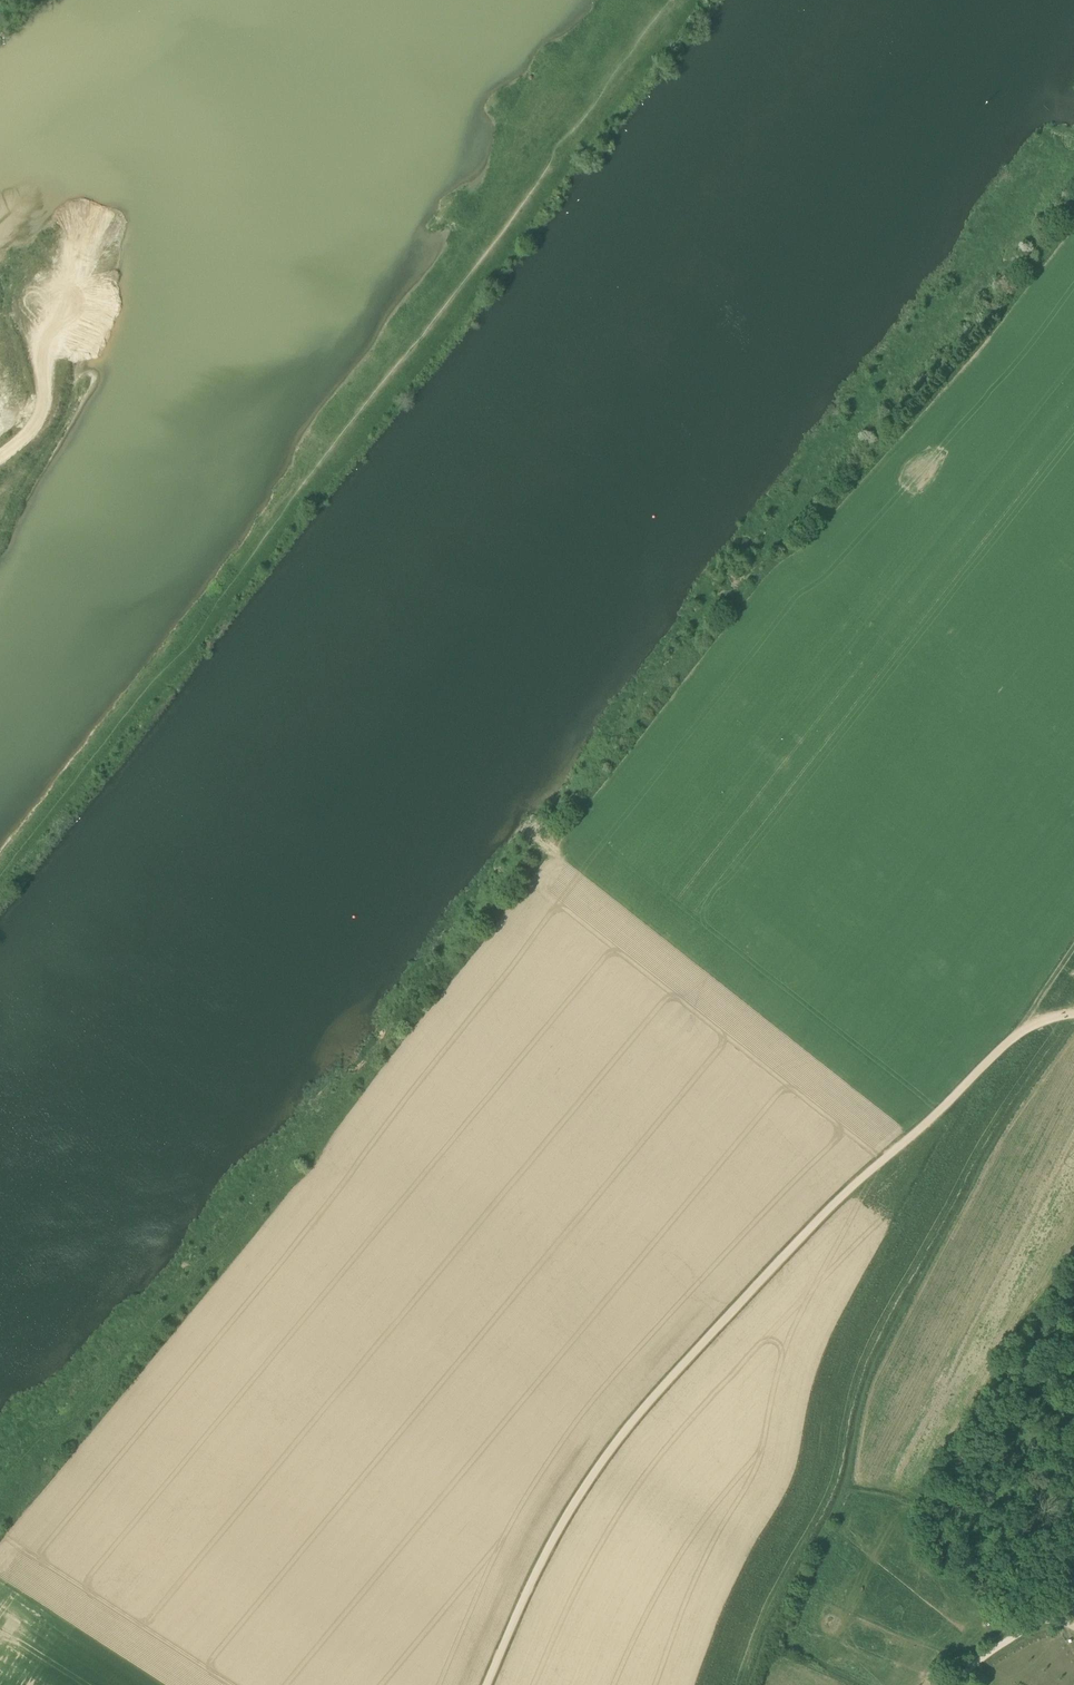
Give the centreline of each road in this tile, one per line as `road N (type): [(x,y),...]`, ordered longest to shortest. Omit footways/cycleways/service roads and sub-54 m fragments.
road 1 (track): [(1073,1014),(1038,1023),(998,1051),(836,1201),(669,1379),(603,1456),(550,1545),(486,1684)]
road 2 (track): [(954,1684),(983,1651),(1026,1630),(1073,1622)]

